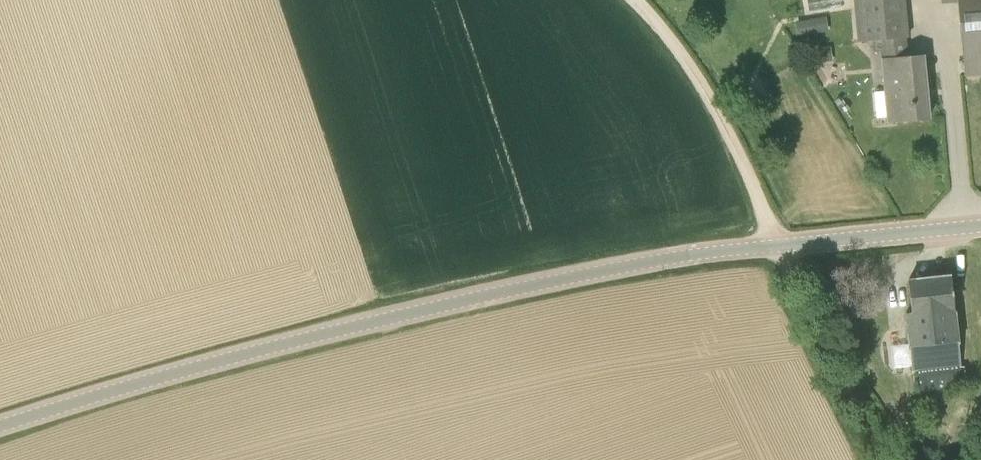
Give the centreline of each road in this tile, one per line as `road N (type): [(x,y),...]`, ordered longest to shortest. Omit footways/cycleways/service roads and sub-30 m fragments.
road 1 (tertiary): [(0,427),(116,390),(579,275),(749,247),(980,226)]
road 2 (track): [(891,459),(806,312),(715,106),(637,0)]

